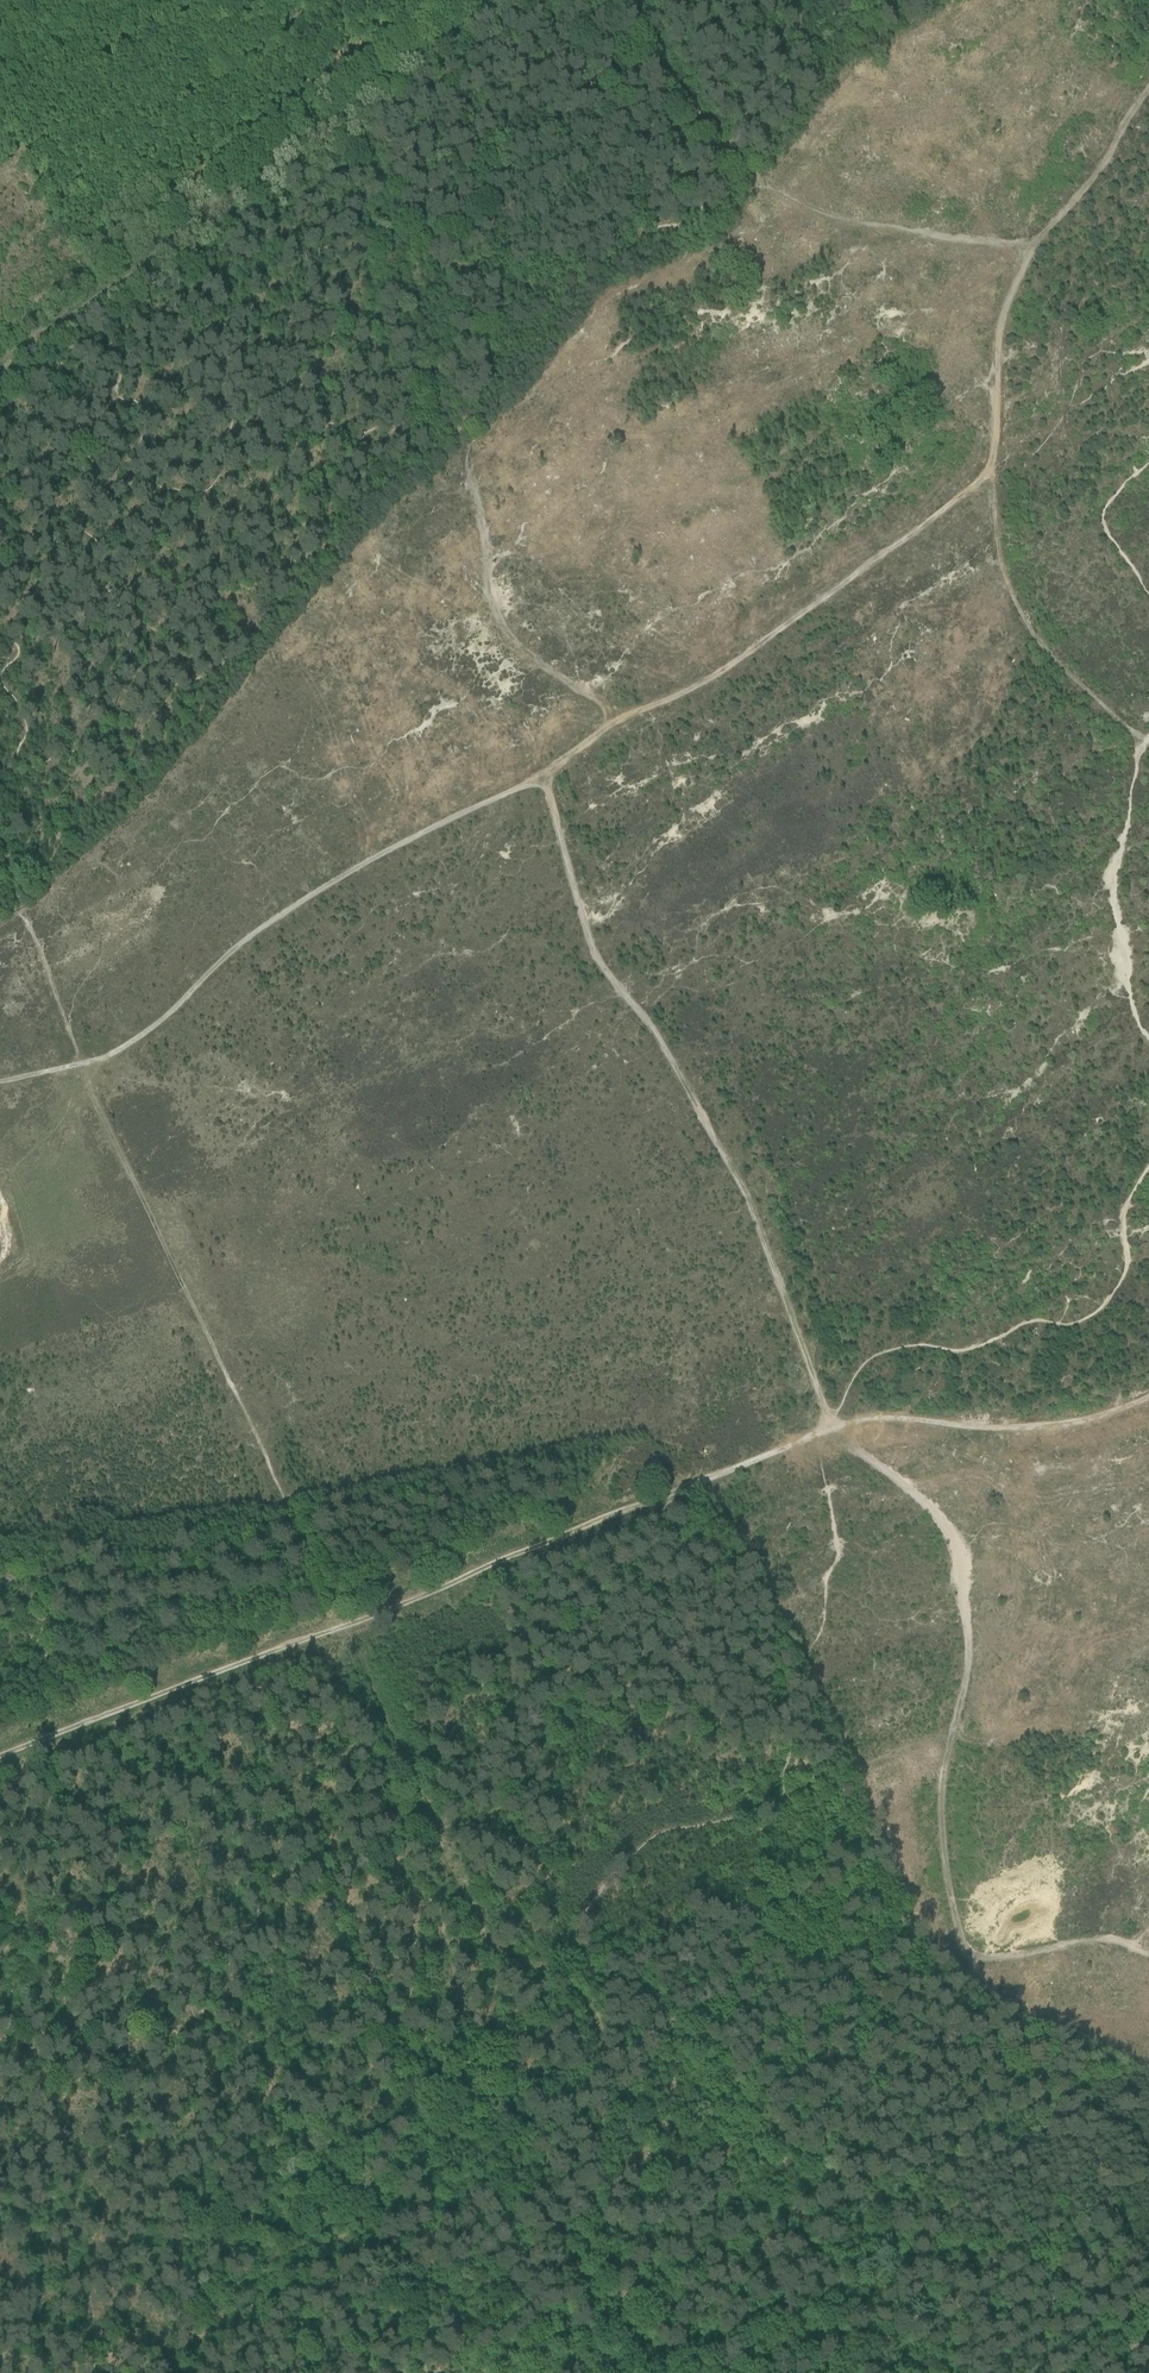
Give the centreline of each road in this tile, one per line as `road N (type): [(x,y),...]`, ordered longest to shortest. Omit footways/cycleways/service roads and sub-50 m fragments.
road 1 (track): [(0,1758),(695,1483)]
road 2 (track): [(482,0),(0,373)]

